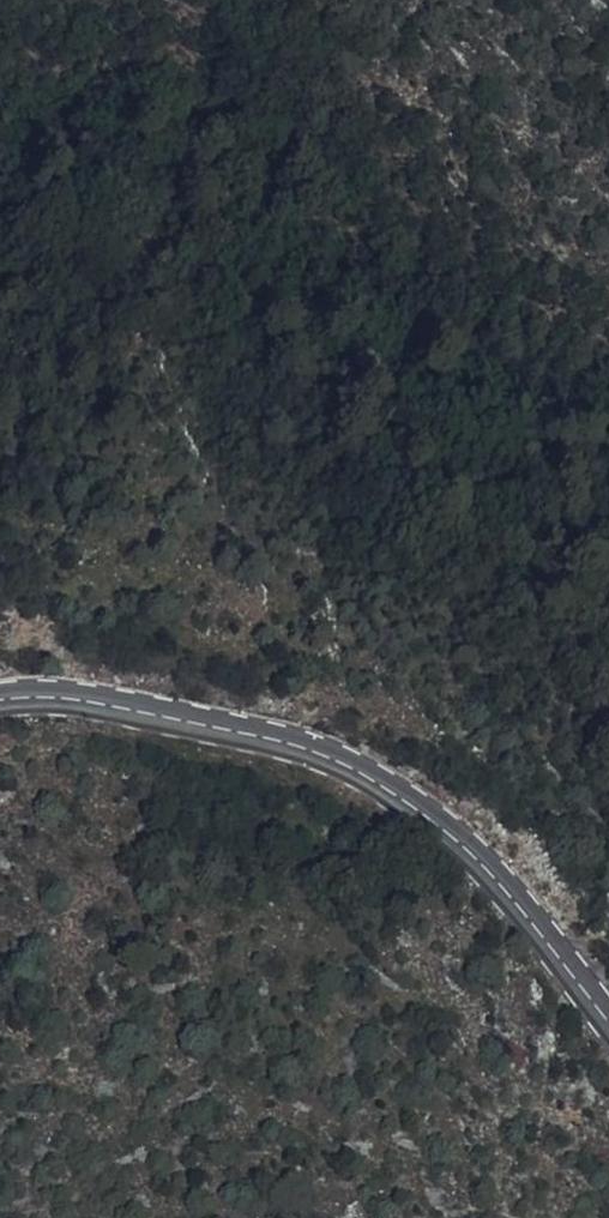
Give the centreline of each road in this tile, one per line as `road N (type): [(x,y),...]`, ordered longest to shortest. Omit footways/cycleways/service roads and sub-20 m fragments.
road 1 (tertiary): [(608,1023),(517,900),(456,834),(395,788),(326,755),(159,719),(61,698),(0,703)]

